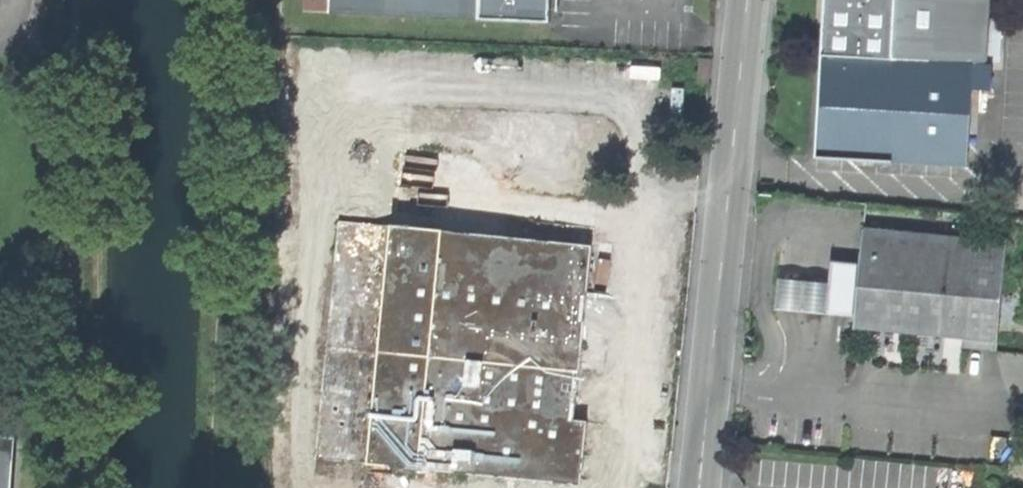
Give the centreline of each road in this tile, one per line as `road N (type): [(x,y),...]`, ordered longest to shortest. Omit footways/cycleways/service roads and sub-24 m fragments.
road 1 (residential): [(746,0),(698,487)]

